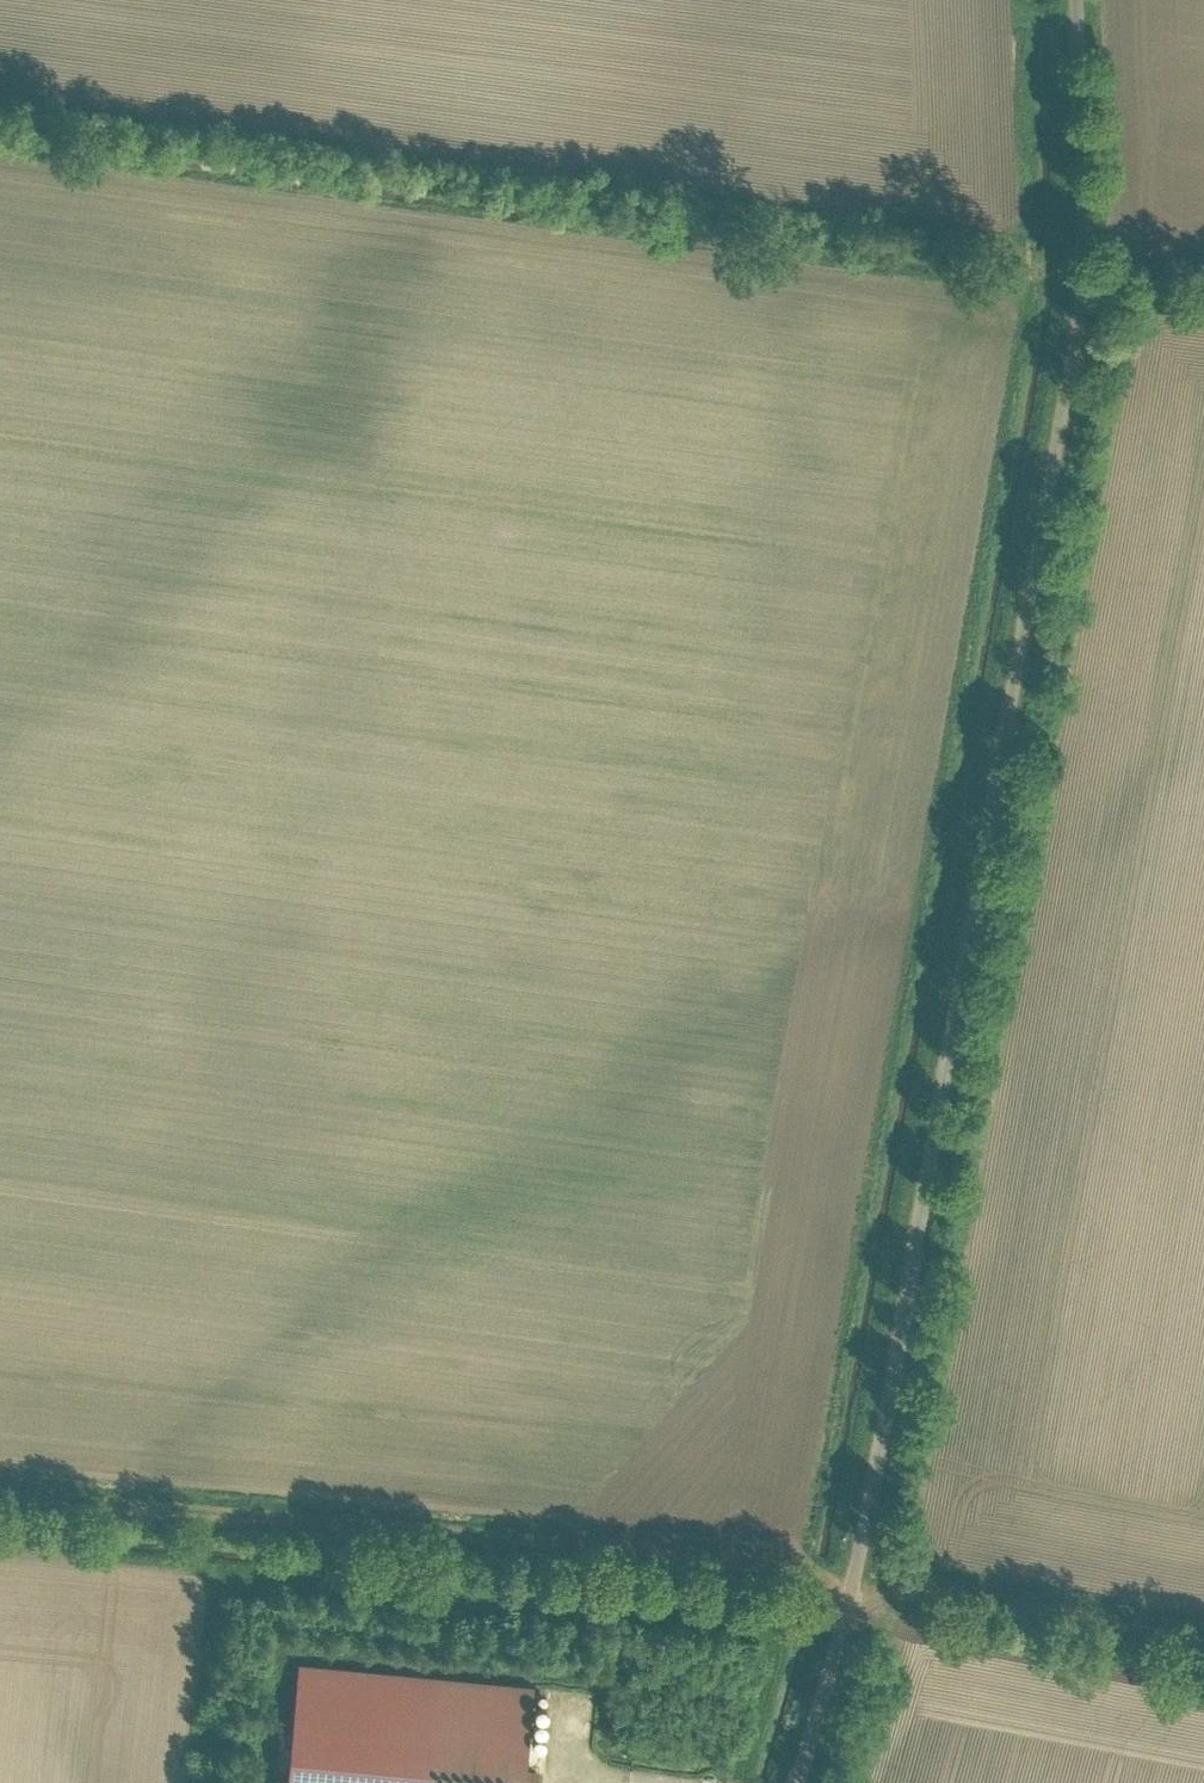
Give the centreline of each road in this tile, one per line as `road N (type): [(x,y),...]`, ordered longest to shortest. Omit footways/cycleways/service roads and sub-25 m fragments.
road 1 (unclassified): [(1076,0),(1087,275),(854,1579),(798,1782)]
road 2 (track): [(0,1493),(854,1579)]
road 3 (track): [(1203,1643),(854,1579)]

